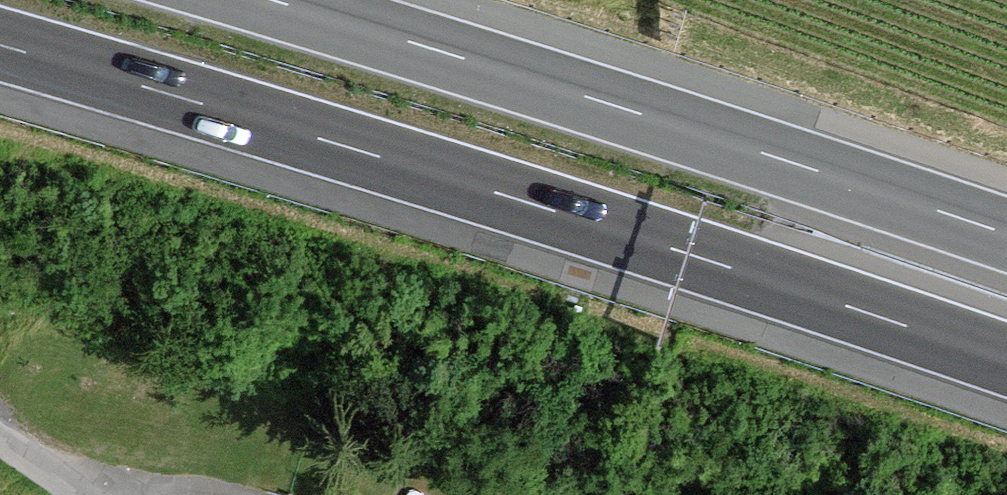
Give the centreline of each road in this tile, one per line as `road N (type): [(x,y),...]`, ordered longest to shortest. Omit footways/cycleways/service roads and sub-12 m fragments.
road 1 (motorway): [(0,42),(548,206),(1006,358)]
road 2 (motorway): [(1006,232),(284,0)]

